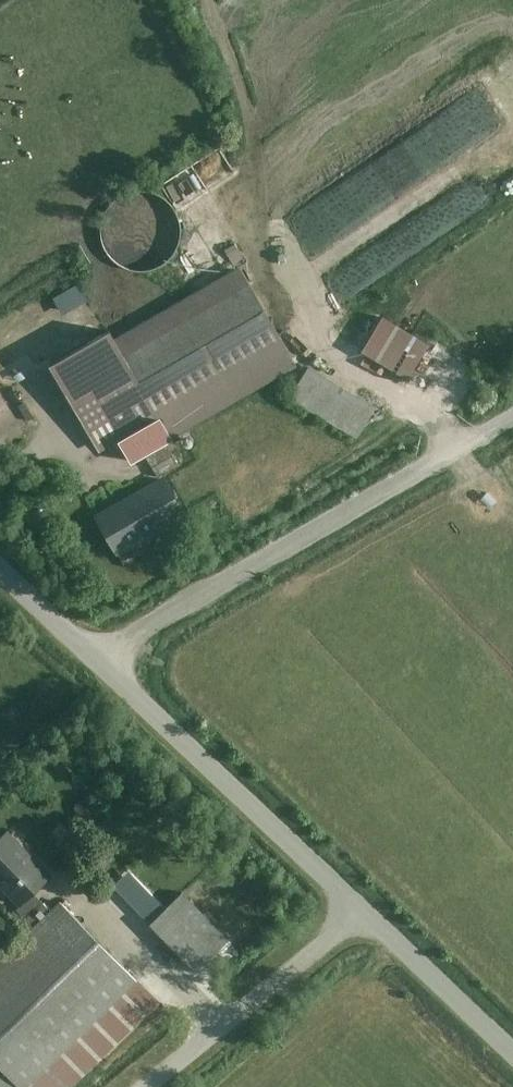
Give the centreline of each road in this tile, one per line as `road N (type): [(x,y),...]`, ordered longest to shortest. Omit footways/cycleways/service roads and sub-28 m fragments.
road 1 (unclassified): [(512,1058),(97,659)]
road 2 (unclassified): [(97,659),(512,420)]
road 3 (unclassified): [(97,659),(0,567)]

